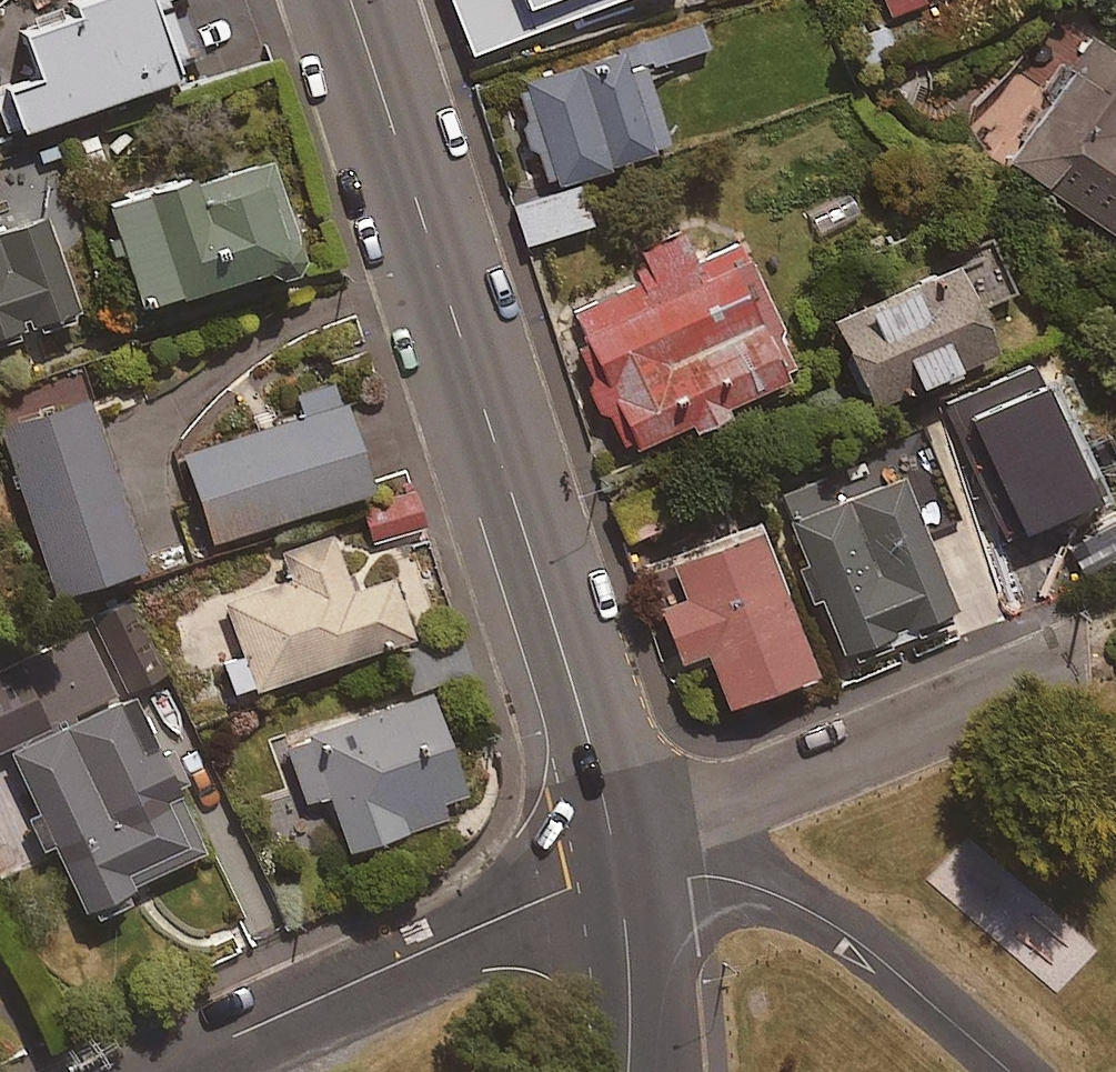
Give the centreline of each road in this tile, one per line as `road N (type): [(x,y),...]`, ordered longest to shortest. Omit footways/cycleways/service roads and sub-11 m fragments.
road 1 (tertiary): [(350,0),(590,755),(616,859)]
road 2 (residential): [(167,1071),(616,859)]
road 3 (residential): [(616,859),(717,804),(1048,669)]
road 4 (residential): [(1010,1071),(882,960),(798,902),(741,879),(616,859)]
road 5 (tertiary): [(616,859),(630,1071)]

